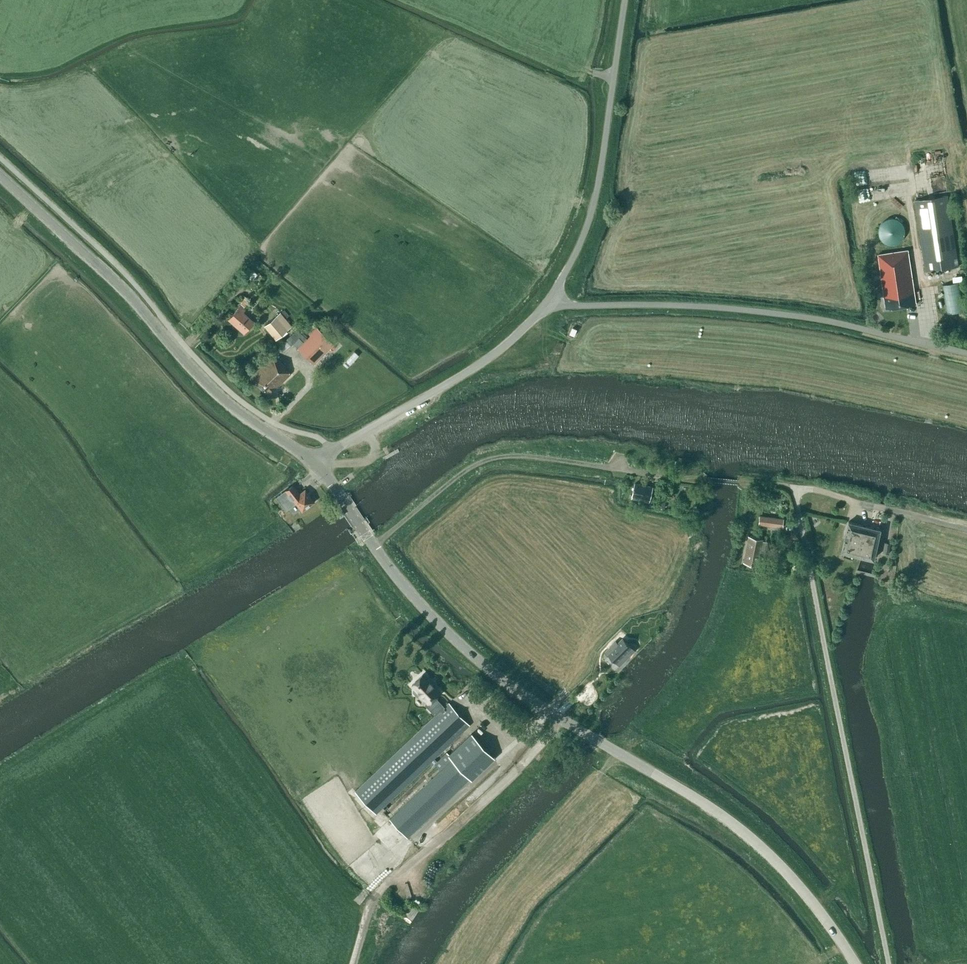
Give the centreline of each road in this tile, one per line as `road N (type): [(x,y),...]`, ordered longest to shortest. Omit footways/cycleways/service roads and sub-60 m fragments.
road 1 (tertiary): [(856,963),(801,887),(747,833),(522,694),(447,633),(318,464)]
road 2 (unclassified): [(889,963),(796,488)]
road 3 (tertiary): [(318,464),(237,412),(114,280),(0,178)]
road 4 (unclassified): [(966,353),(795,316),(571,305),(550,297)]
road 5 (track): [(374,545),(474,464),(504,455),(706,479)]
road 6 (track): [(561,719),(506,781),(375,896),(354,963)]
road 7 (tertiary): [(550,297),(580,245),(597,192),(625,0)]
road 8 (tertiary): [(318,464),(489,358),(550,297)]

